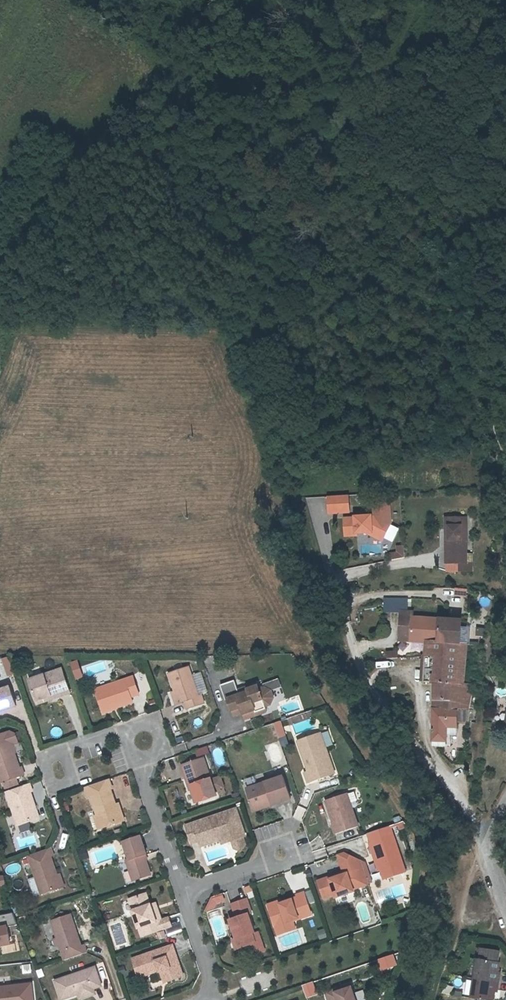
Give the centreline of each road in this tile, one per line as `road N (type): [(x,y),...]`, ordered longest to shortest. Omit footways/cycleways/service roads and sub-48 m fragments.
road 1 (residential): [(143,755),(142,783),(179,891)]
road 2 (residential): [(505,799),(485,837),(505,924)]

